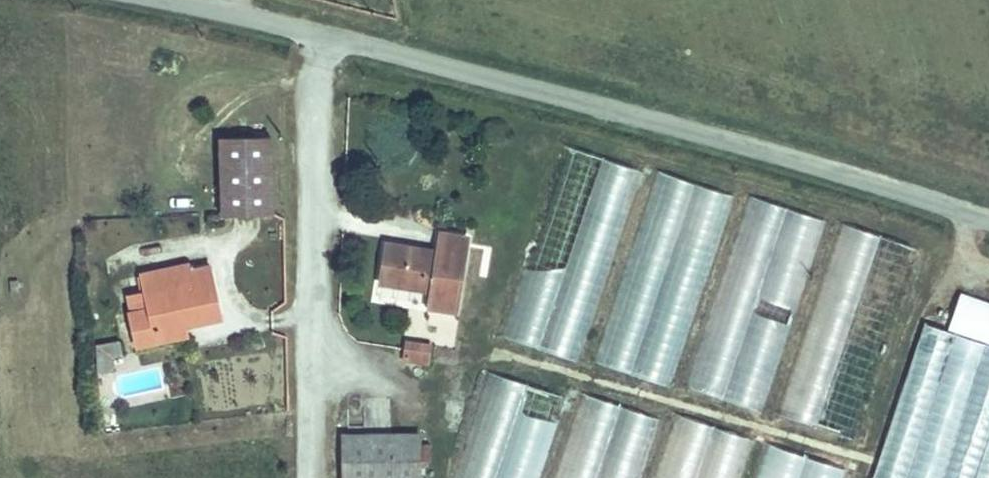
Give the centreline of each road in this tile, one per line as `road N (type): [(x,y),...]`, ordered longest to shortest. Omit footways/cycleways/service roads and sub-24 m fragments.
road 1 (unclassified): [(988,221),(698,132),(169,0)]

